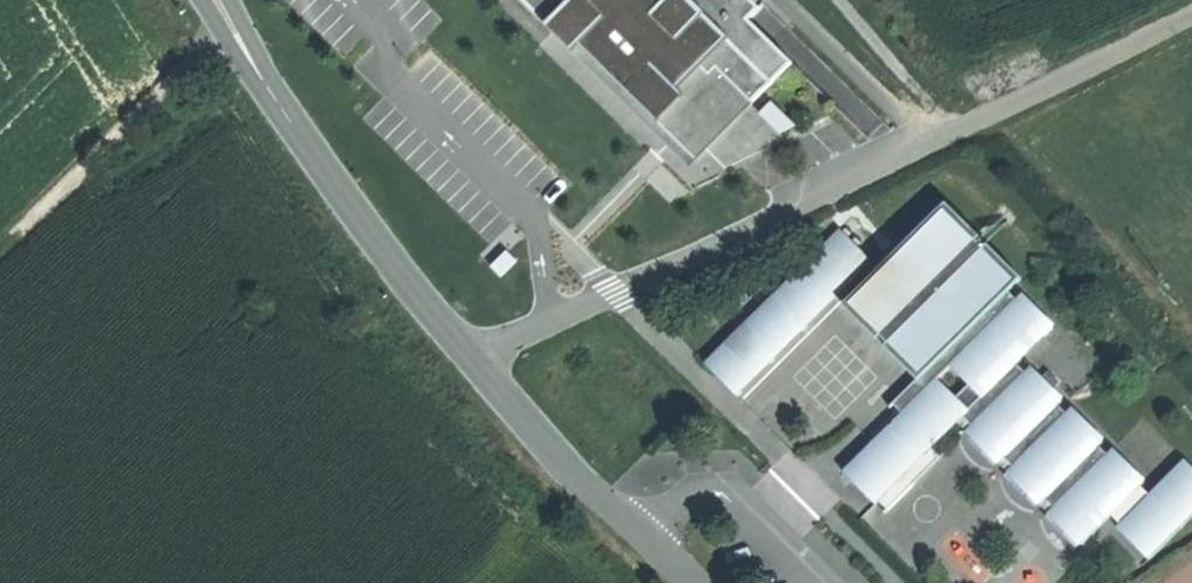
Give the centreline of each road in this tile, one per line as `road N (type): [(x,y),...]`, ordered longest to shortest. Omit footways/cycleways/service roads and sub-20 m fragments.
road 1 (unclassified): [(474,351),(1191,12)]
road 2 (tertiary): [(220,0),(382,239),(474,351)]
road 3 (track): [(236,28),(0,260)]
road 4 (tertiary): [(474,351),(522,412),(688,582)]

